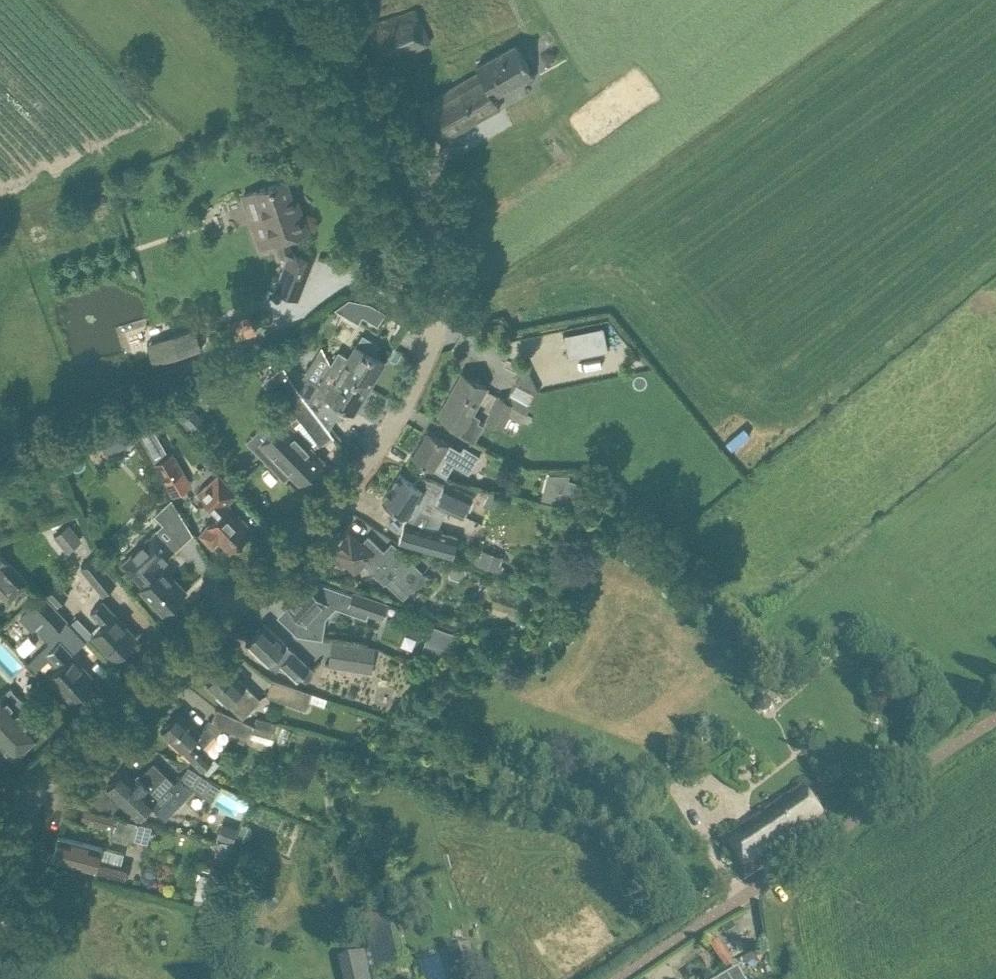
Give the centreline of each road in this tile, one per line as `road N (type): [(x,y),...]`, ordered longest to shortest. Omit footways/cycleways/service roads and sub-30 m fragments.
road 1 (residential): [(35,791),(331,503),(374,454),(427,352),(439,306),(432,227),(302,0)]
road 2 (unclassified): [(624,978),(928,756),(995,720)]

